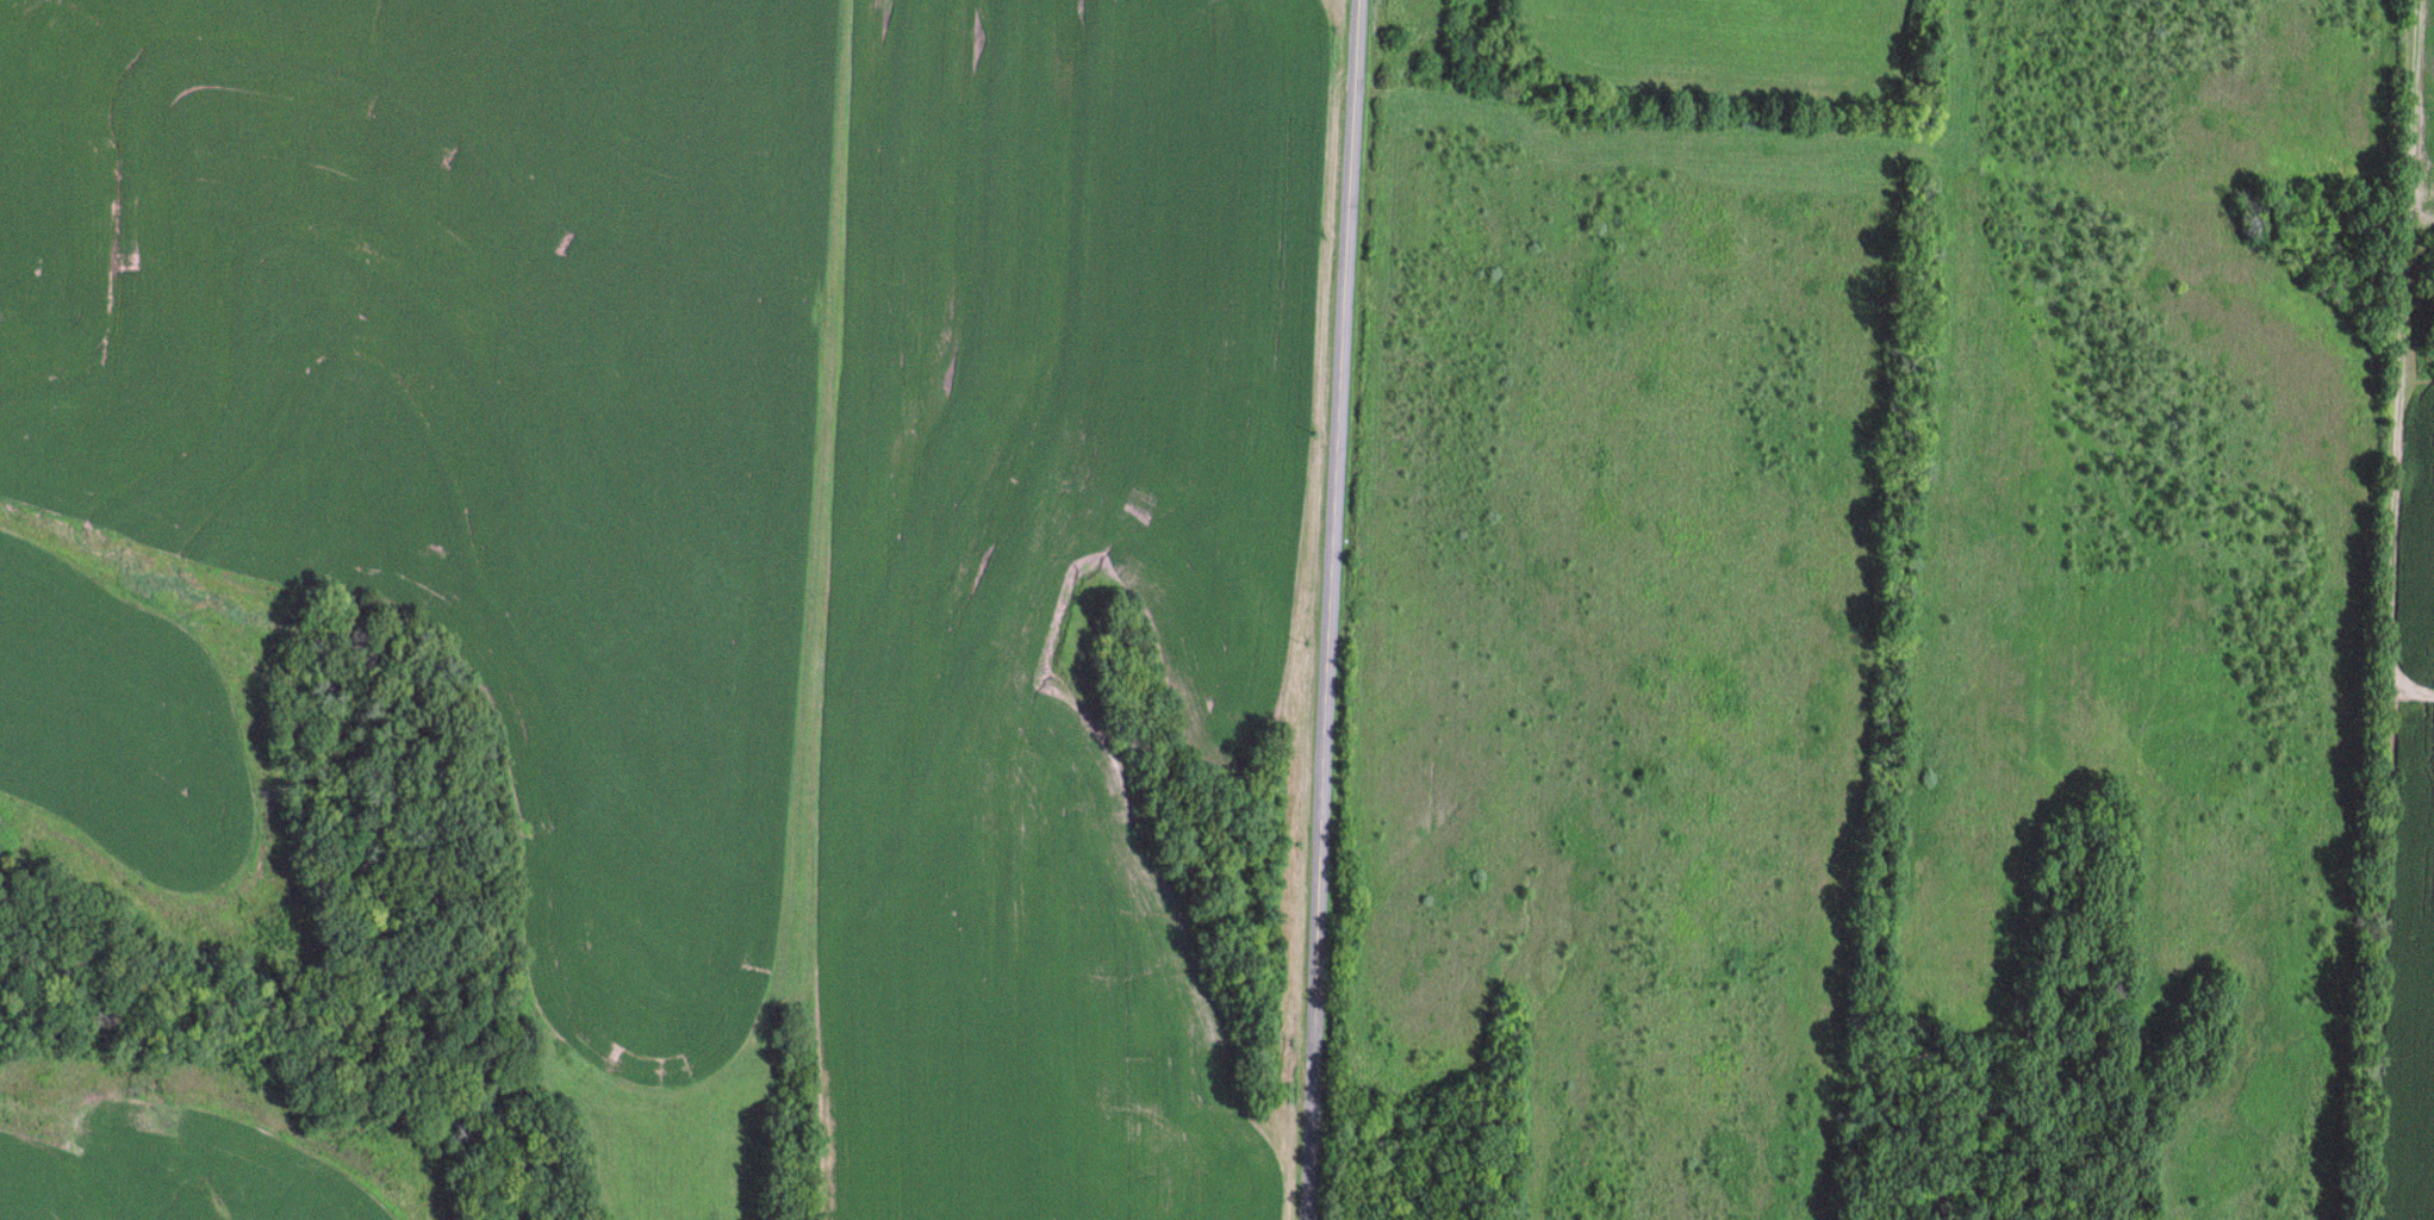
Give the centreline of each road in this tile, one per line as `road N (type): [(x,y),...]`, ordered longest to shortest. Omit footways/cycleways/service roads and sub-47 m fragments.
road 1 (secondary): [(1359,0),(1305,1219)]
road 2 (residential): [(843,0),(788,989)]
road 3 (residential): [(2416,0),(2393,670),(2397,683),(2433,693)]

